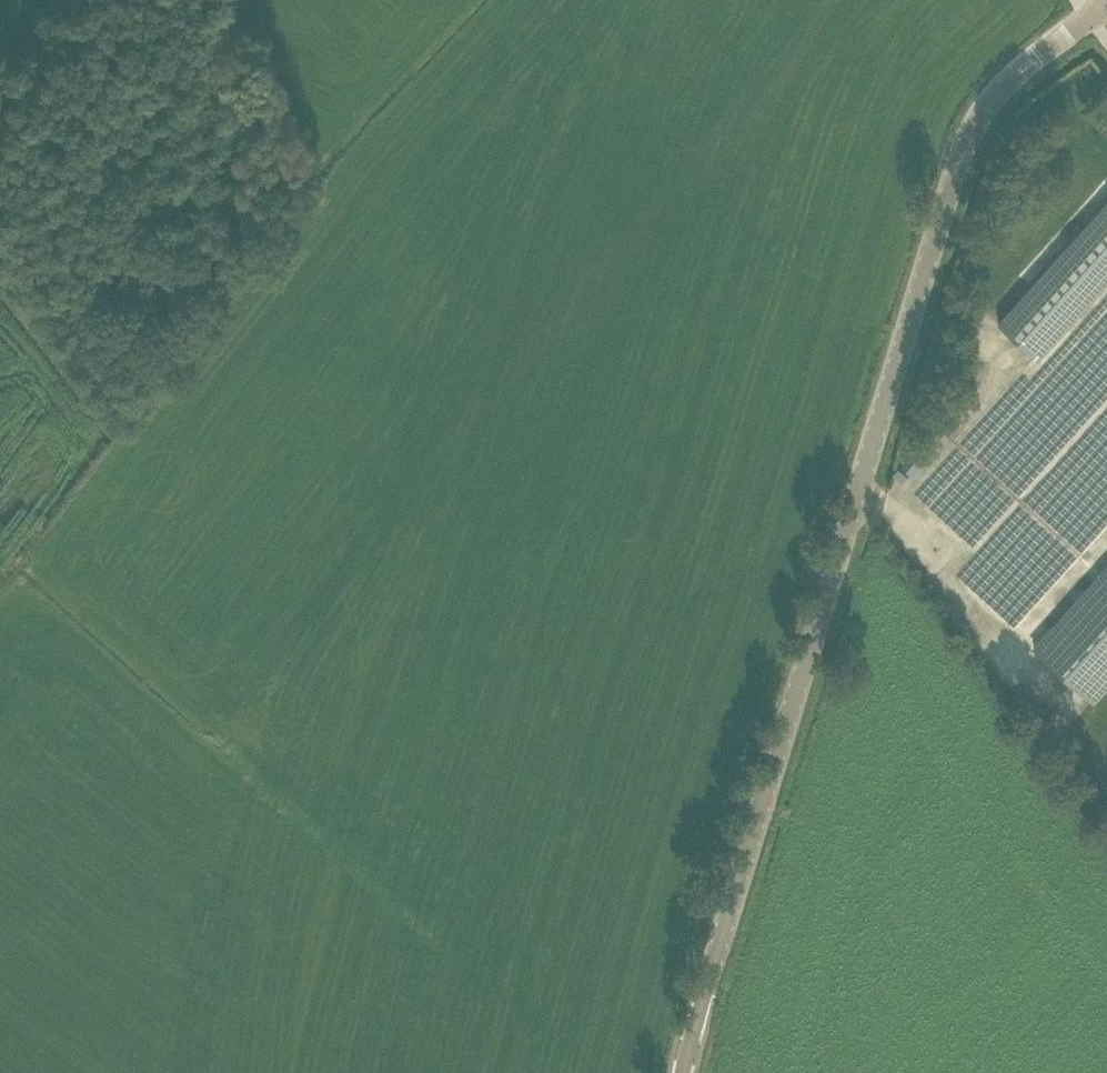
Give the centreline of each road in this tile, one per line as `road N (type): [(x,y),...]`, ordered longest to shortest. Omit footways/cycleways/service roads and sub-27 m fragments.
road 1 (unclassified): [(689,1072),(951,184),(988,109),(1019,70),(1106,6)]

